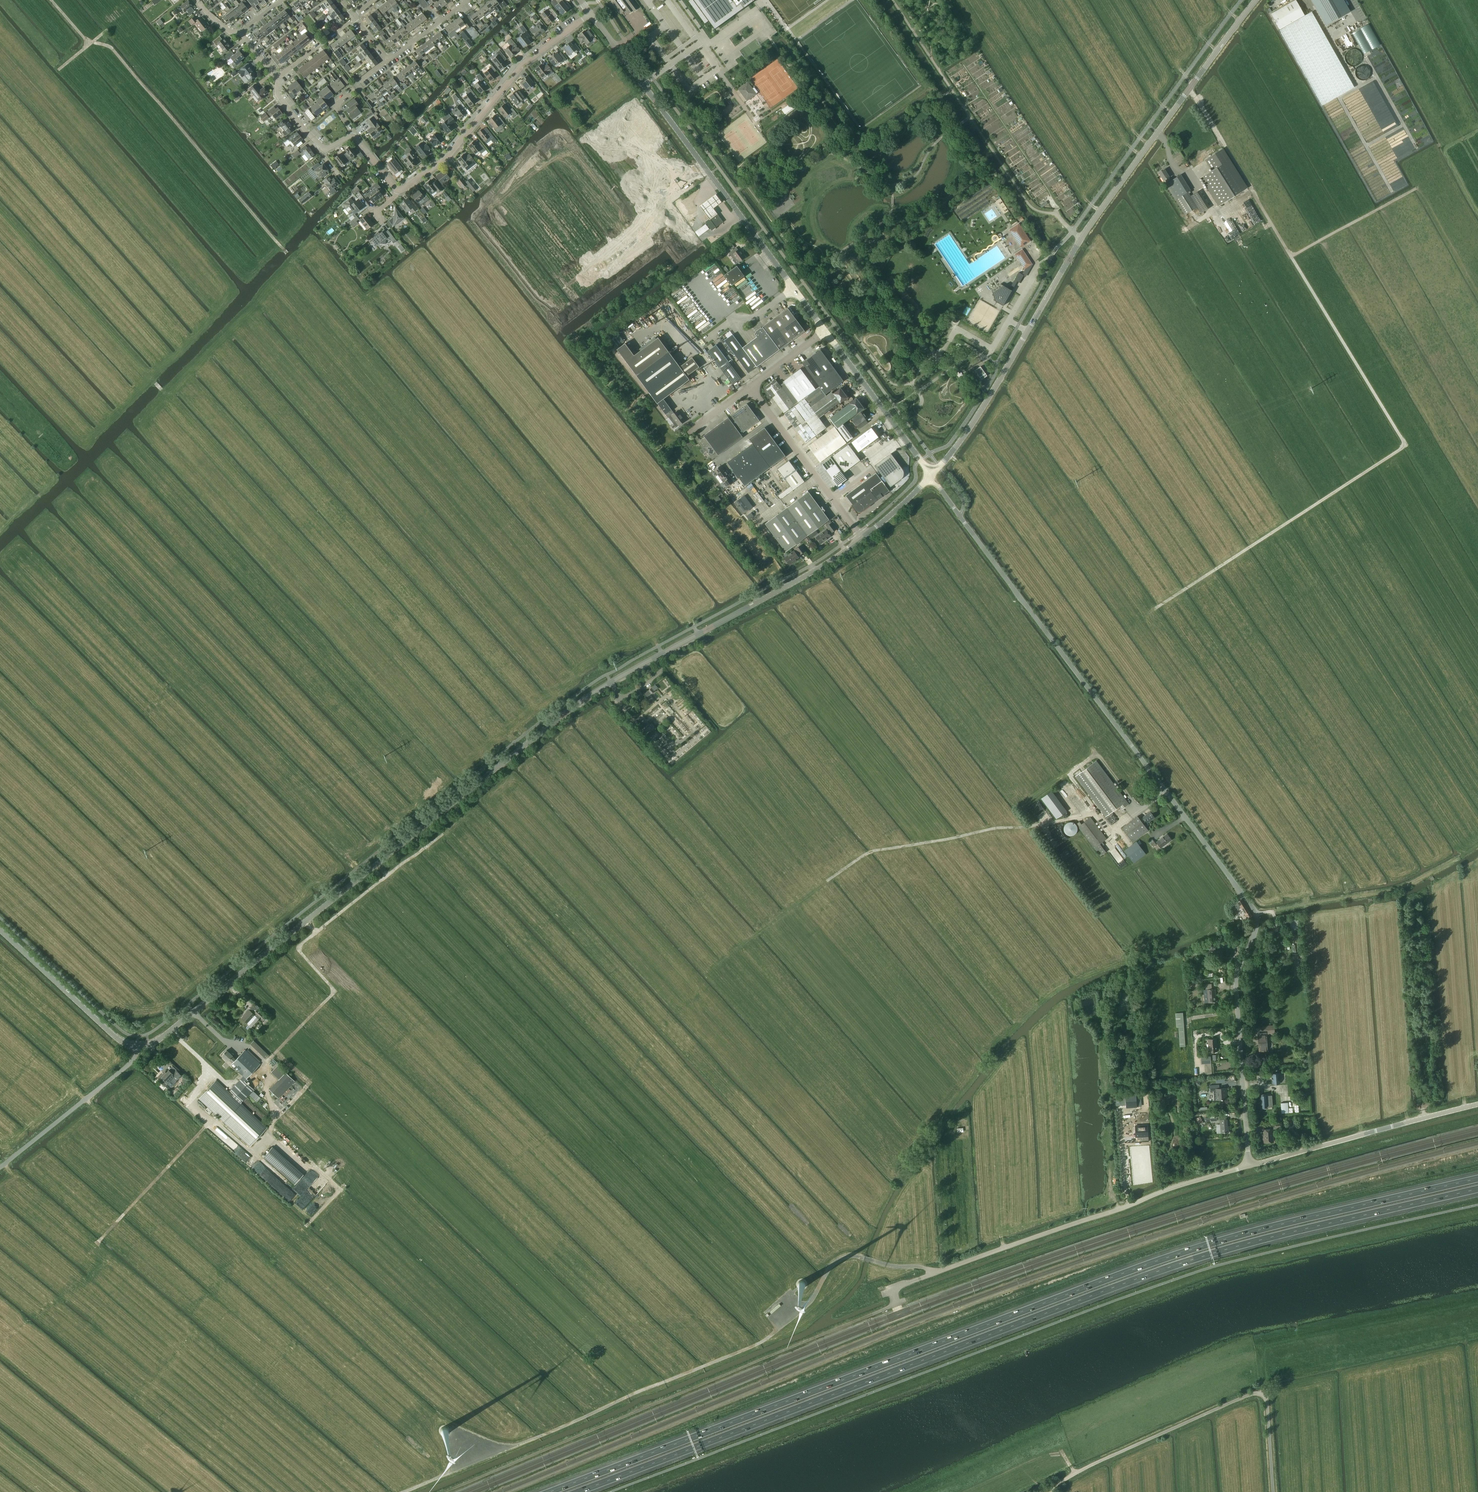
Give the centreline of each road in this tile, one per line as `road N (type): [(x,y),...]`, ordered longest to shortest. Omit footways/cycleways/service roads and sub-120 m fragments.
road 1 (motorway): [(1477,1178),(1187,1250),(549,1491)]
road 2 (motorway): [(577,1491),(1192,1259),(1477,1188)]
road 3 (tertiary): [(137,1047),(158,1041),(578,704),(861,539)]
road 4 (unclassified): [(1248,1166),(1236,982),(1256,933),(1254,909),(931,475)]
road 5 (track): [(1158,608),(1406,445),(1190,88)]
road 6 (tertiary): [(931,475),(981,410),(1098,215),(1256,0)]
road 7 (unclassified): [(919,1279),(1248,1166)]
road 8 (track): [(284,250),(110,47),(86,41),(51,0)]
road 9 (unclassified): [(1273,1491),(1262,1393),(1058,1485)]
road 10 (track): [(827,882),(873,852),(1094,814)]
road 11 (residential): [(399,192),(454,147),(520,68),(590,14)]
road 12 (unclassified): [(1248,1166),(1477,1104)]
road 13 (unclassified): [(861,539),(750,389)]
road 14 (unclassified): [(701,163),(590,14)]
road 15 (unclassified): [(137,1047),(131,1063),(0,1167)]
road 16 (tertiary): [(137,1047),(118,1039),(0,930)]
road 17 (unclassified): [(931,475),(825,332)]
road 18 (unclassified): [(794,289),(701,163)]
road 19 (residential): [(543,304),(664,216)]
road 20 (track): [(1416,189),(1291,257)]

